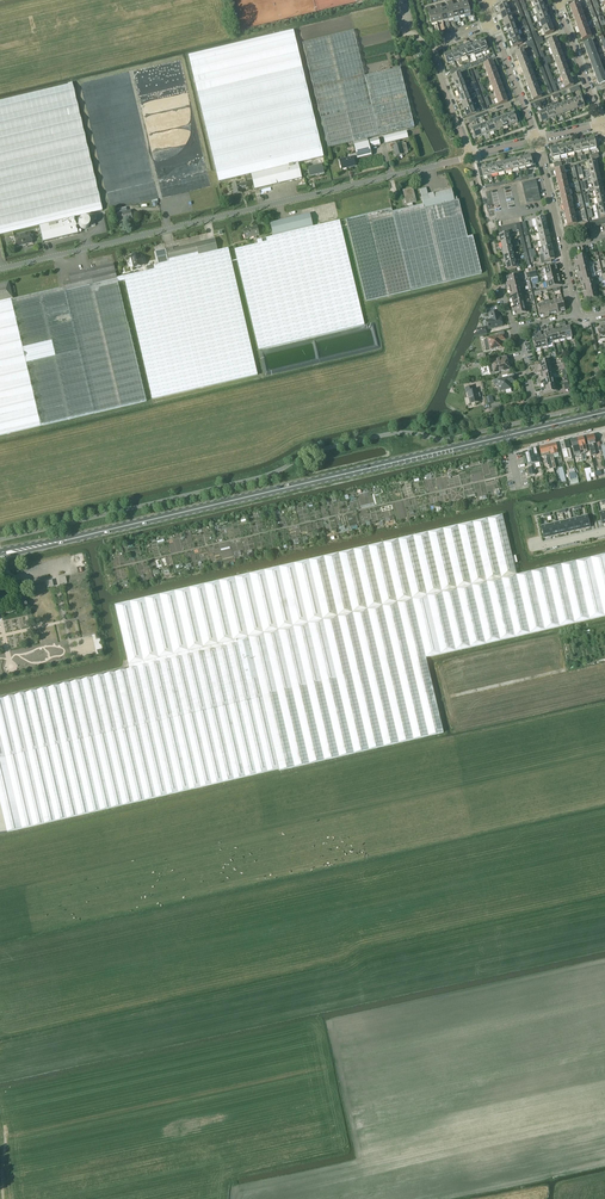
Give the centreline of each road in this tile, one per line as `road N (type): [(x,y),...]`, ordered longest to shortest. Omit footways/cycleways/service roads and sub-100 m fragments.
road 1 (secondary): [(0,555),(604,412)]
road 2 (unclassified): [(0,269),(471,157)]
road 3 (residential): [(559,0),(602,125)]
road 4 (residential): [(537,140),(493,23)]
road 5 (residential): [(518,328),(534,400),(486,409)]

